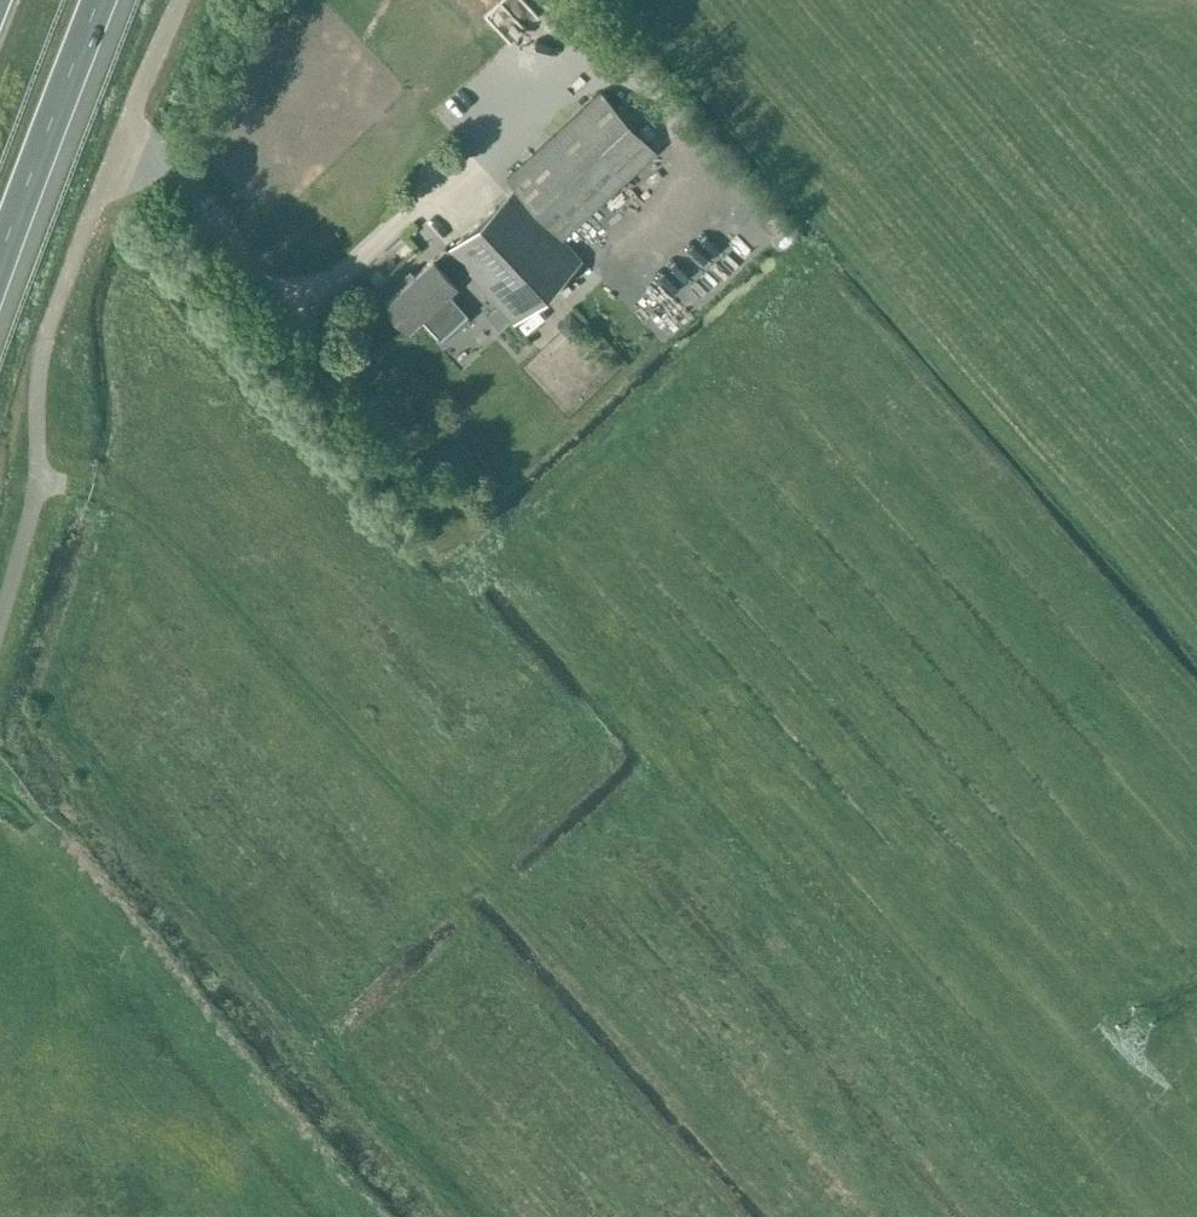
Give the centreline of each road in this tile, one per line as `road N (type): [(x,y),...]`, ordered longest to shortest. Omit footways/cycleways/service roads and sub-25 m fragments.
road 1 (unclassified): [(0,616),(31,508),(46,335),(180,0)]
road 2 (motorway): [(0,289),(105,0)]

